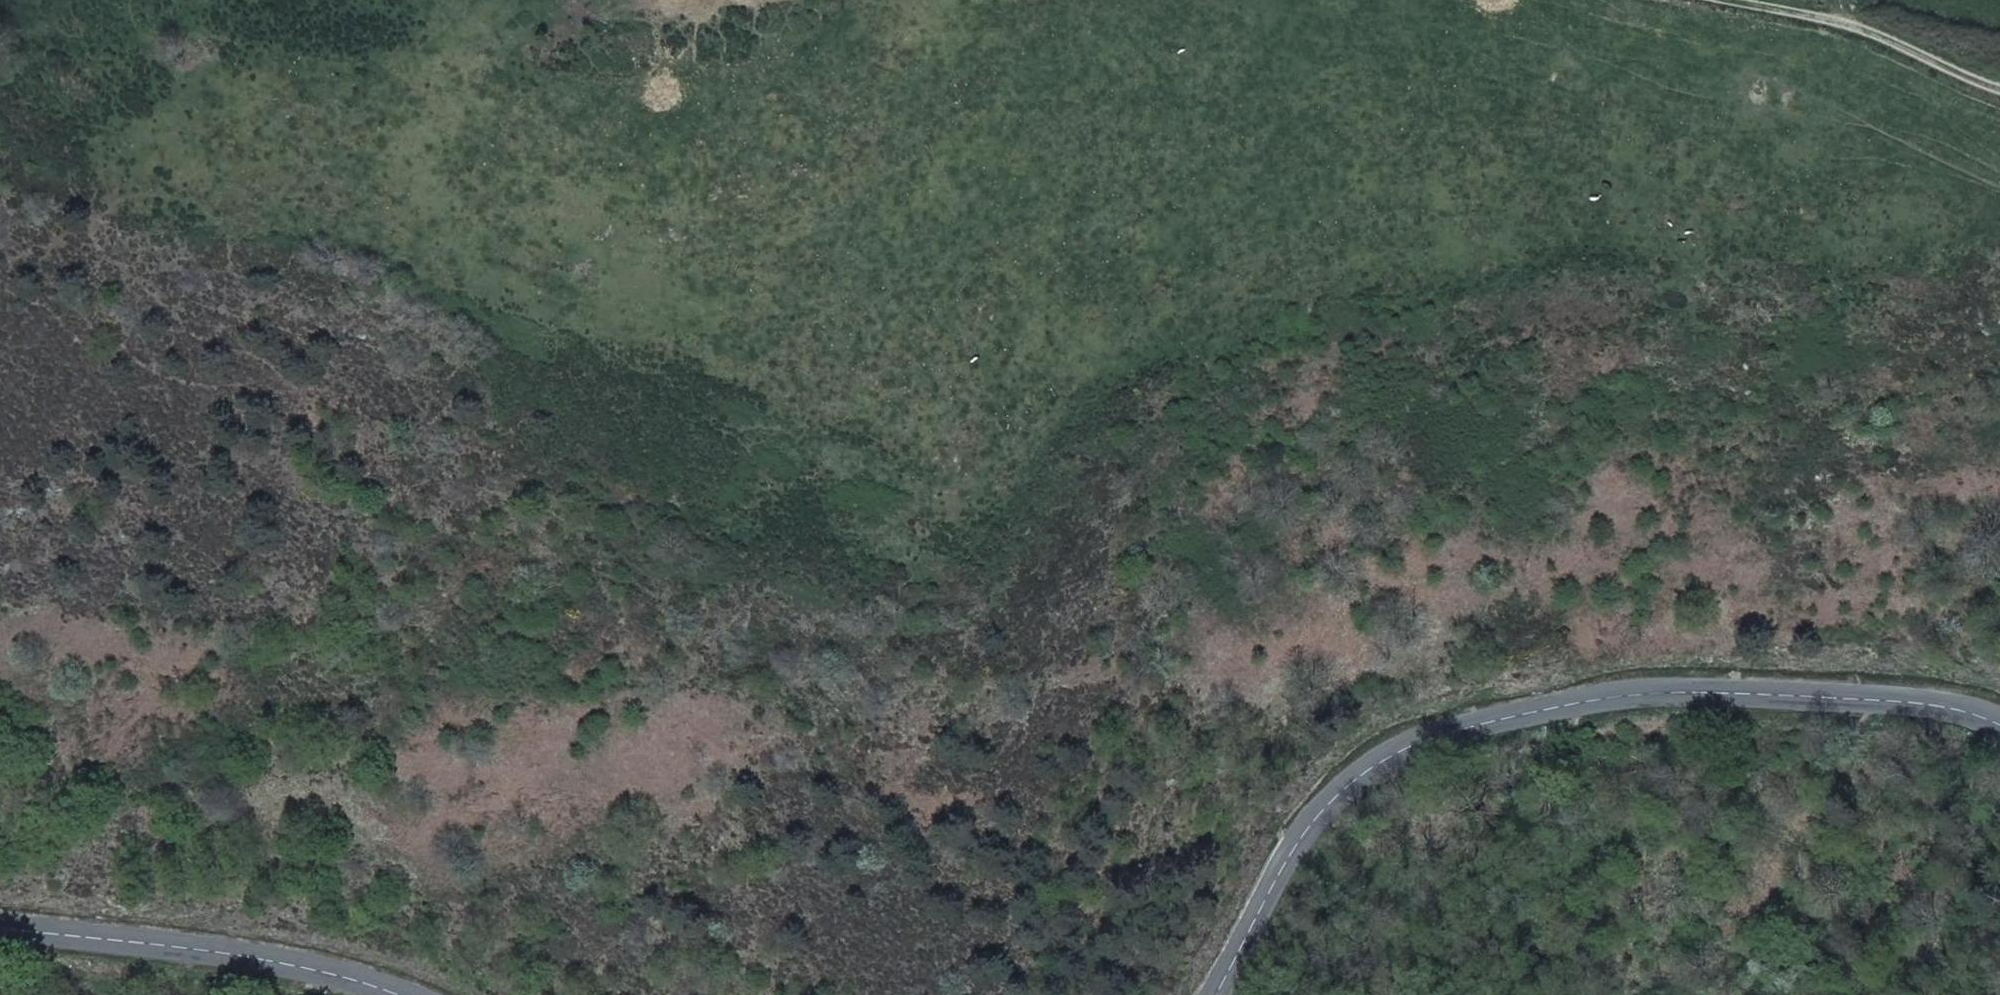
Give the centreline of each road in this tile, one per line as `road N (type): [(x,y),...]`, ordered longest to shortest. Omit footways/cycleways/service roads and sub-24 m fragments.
road 1 (secondary): [(1216,994),(1297,839),(1350,777),(1414,742),(1605,697),(1691,690),(1918,702),(1999,722)]
road 2 (secondary): [(0,928),(220,952),(324,970),(399,994)]
road 3 (track): [(1762,0),(1870,26),(1999,77)]

